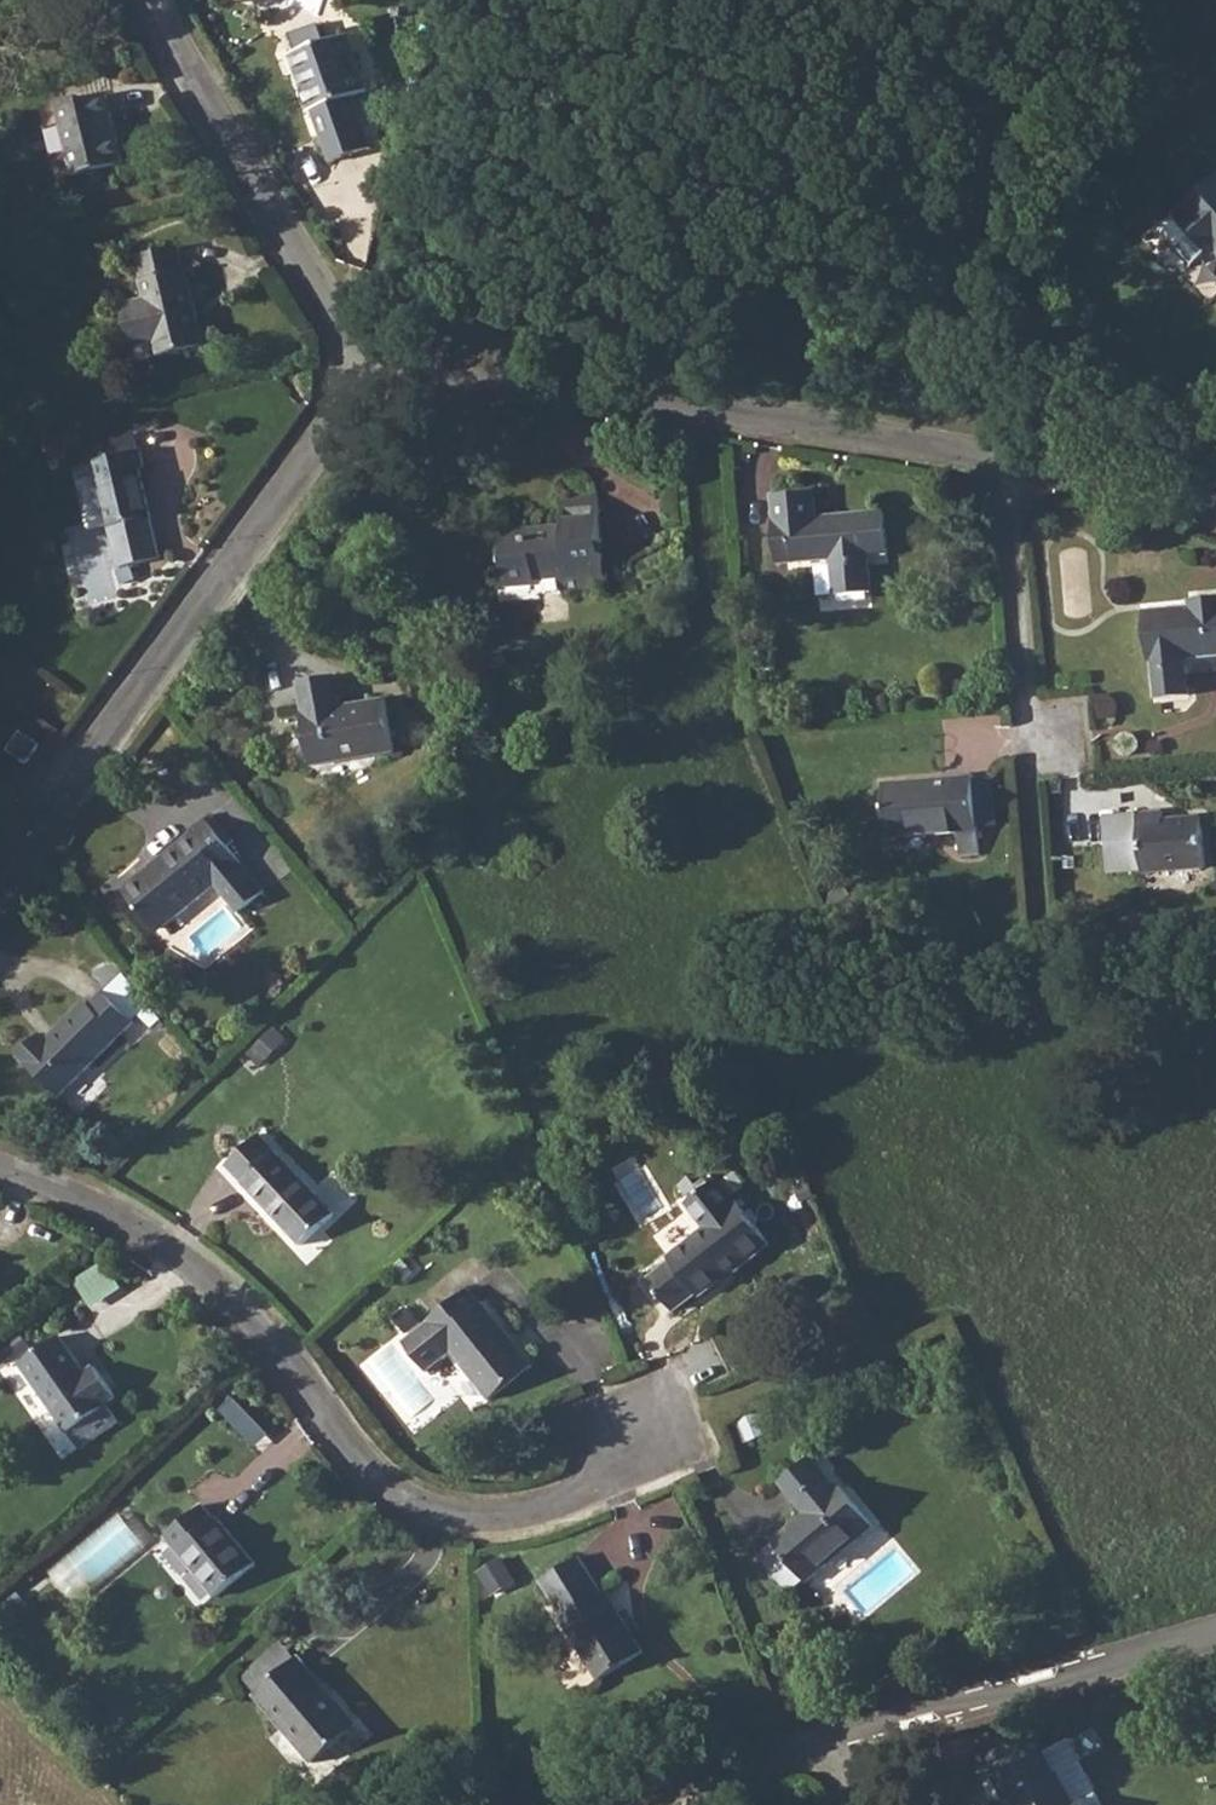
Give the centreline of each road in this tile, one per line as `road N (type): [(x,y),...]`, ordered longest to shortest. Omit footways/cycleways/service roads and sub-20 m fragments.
road 1 (residential): [(0,1175),(102,1213),(205,1276),(288,1357),(366,1467),(396,1498),(443,1523),(528,1527),(597,1497),(649,1444)]
road 2 (residential): [(358,379),(601,399),(1012,466)]
road 3 (residential): [(0,882),(358,379)]
road 4 (residential): [(1012,466),(1038,962)]
road 5 (residential): [(358,379),(333,295),(171,43),(156,0)]
road 6 (residential): [(1215,1637),(831,1745)]
road 7 (residential): [(831,1745),(605,1804)]
road 8 (residential): [(1012,466),(1215,505)]

